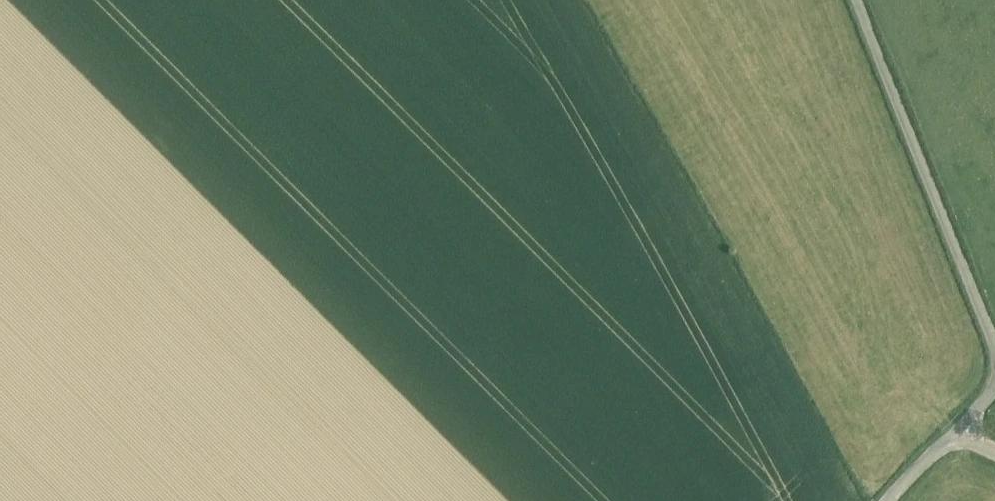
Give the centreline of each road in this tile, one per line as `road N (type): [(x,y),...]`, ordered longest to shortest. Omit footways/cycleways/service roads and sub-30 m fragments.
road 1 (track): [(994,345),(857,0)]
road 2 (track): [(894,500),(994,388)]

